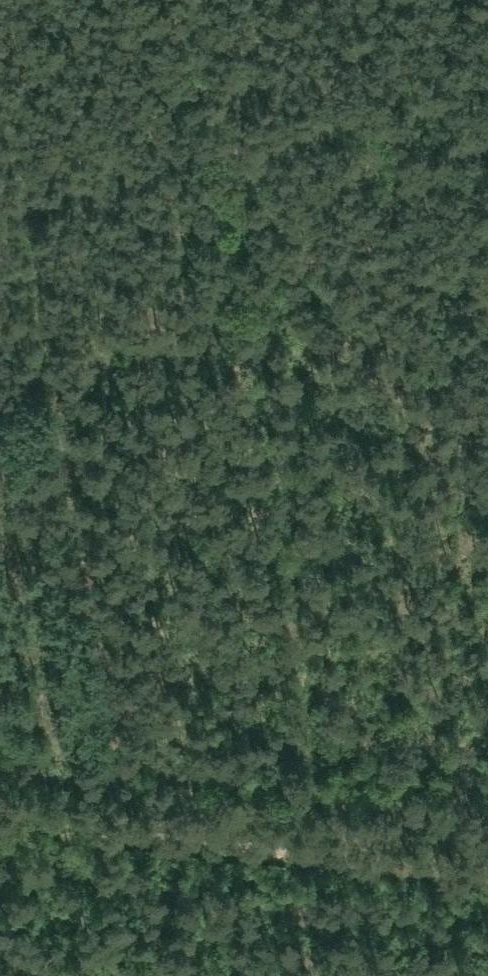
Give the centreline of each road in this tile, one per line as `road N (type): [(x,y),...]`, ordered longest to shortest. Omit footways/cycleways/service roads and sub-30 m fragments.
road 1 (track): [(487,860),(0,810)]

